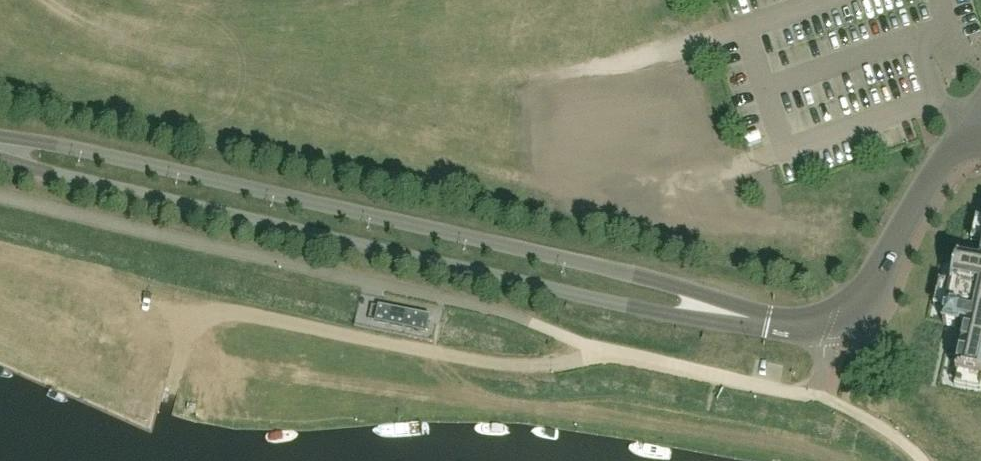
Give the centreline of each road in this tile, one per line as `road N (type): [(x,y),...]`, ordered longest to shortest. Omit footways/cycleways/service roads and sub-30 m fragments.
road 1 (residential): [(768,323),(634,275),(43,142),(0,141)]
road 2 (residential): [(0,155),(628,306),(768,323)]
road 3 (residential): [(768,323),(804,332),(846,323),(965,129)]
road 4 (track): [(703,176),(624,188),(440,156)]

